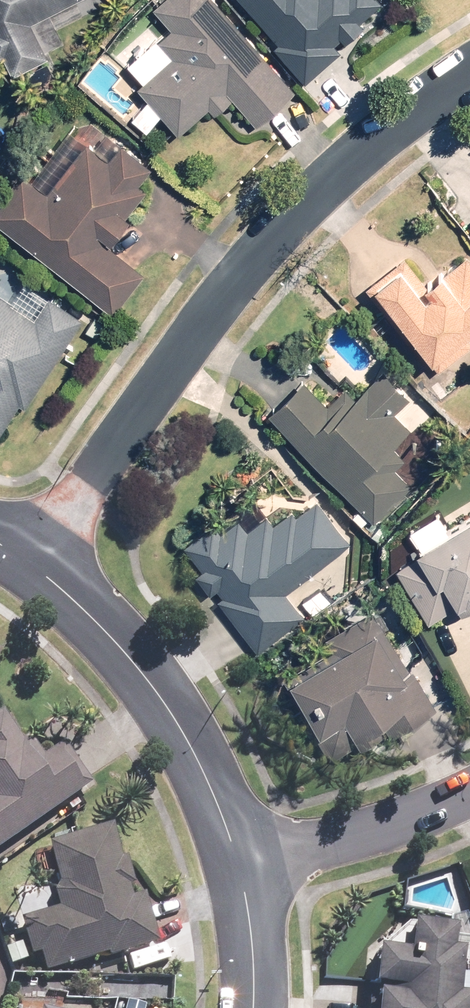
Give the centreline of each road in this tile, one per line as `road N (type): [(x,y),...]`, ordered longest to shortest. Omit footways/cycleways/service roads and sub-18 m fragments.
road 1 (residential): [(469,83),(403,121),(261,254),(37,562)]
road 2 (residential): [(240,863),(192,749),(126,654),(37,562)]
road 3 (residential): [(240,863),(469,794)]
road 4 (residential): [(252,1007),(240,863)]

